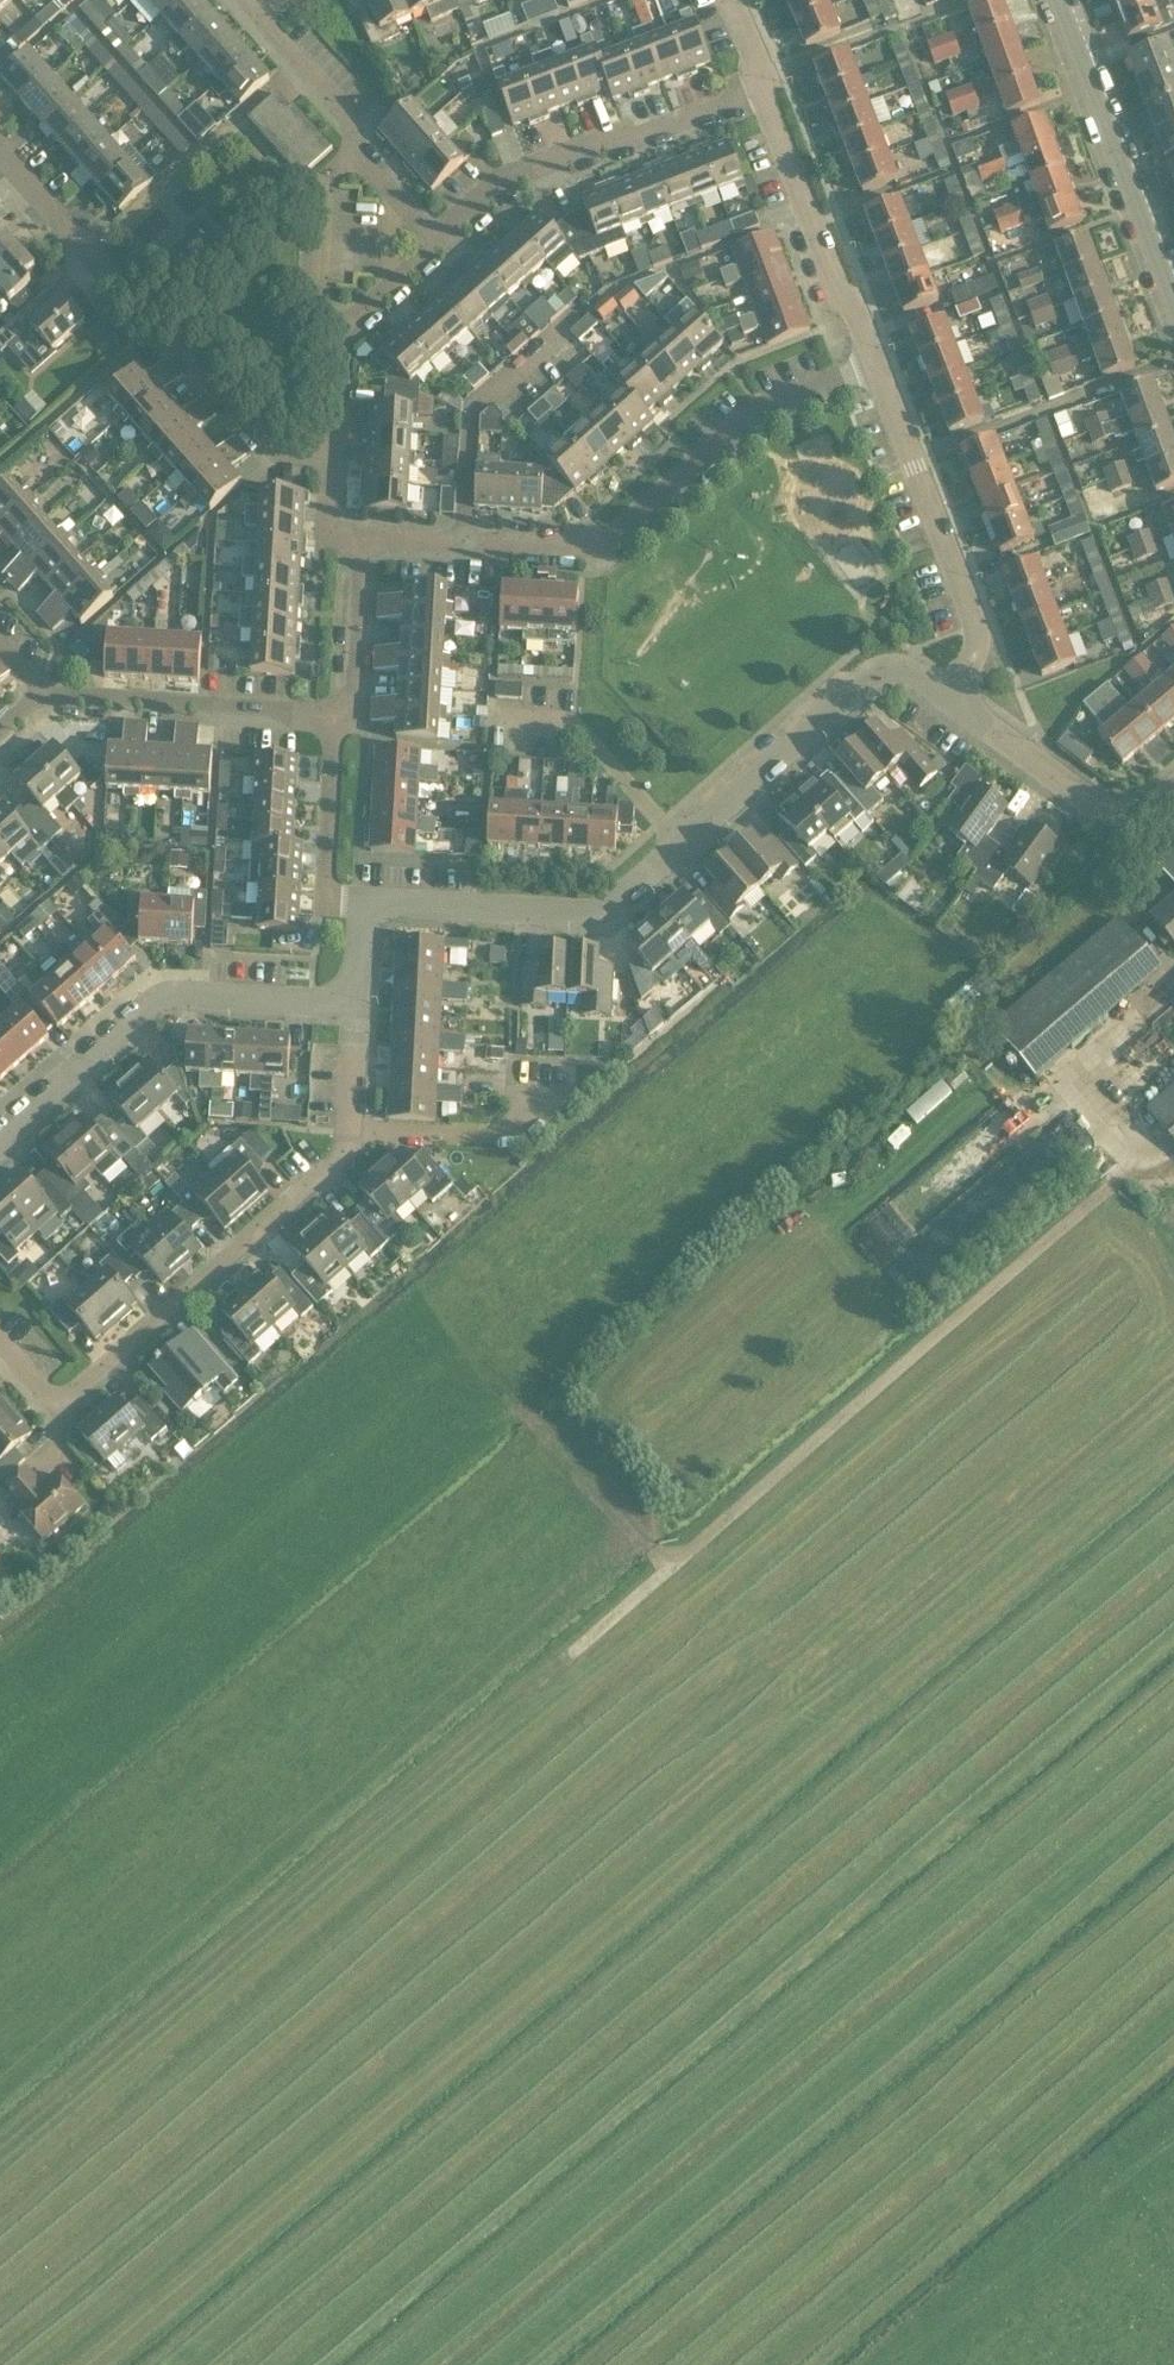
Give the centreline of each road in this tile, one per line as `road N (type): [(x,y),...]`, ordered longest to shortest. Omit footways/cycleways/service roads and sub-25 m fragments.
road 1 (residential): [(364,903),(603,909),(898,666),(955,699)]
road 2 (residential): [(358,1003),(351,1131),(341,1157),(57,1406),(0,1339)]
road 3 (residential): [(361,543),(599,557),(779,406),(879,370)]
road 4 (residential): [(358,1003),(163,996),(0,1134)]
road 5 (residential): [(439,240),(526,169),(767,92)]
road 6 (residential): [(879,370),(982,635),(955,699)]
road 7 (tertiary): [(1173,304),(1059,0)]
road 8 (residential): [(767,92),(834,280),(879,370)]
road 9 (residential): [(439,240),(352,153),(348,116),(259,16)]
road 10 (residential): [(54,698),(337,719)]
road 11 (residential): [(955,699),(1088,804),(1146,804),(1173,790)]
road 12 (residential): [(364,903),(330,900),(337,719)]
road 13 (residential): [(335,465),(283,461),(176,344)]
road 14 (residential): [(337,719),(350,696),(361,543)]
road 15 (residential): [(117,279),(0,144)]
road 16 (residential): [(339,333),(311,292),(320,180)]
road 17 (residential): [(339,333),(439,240)]
road 18 (residential): [(335,465),(339,333)]

